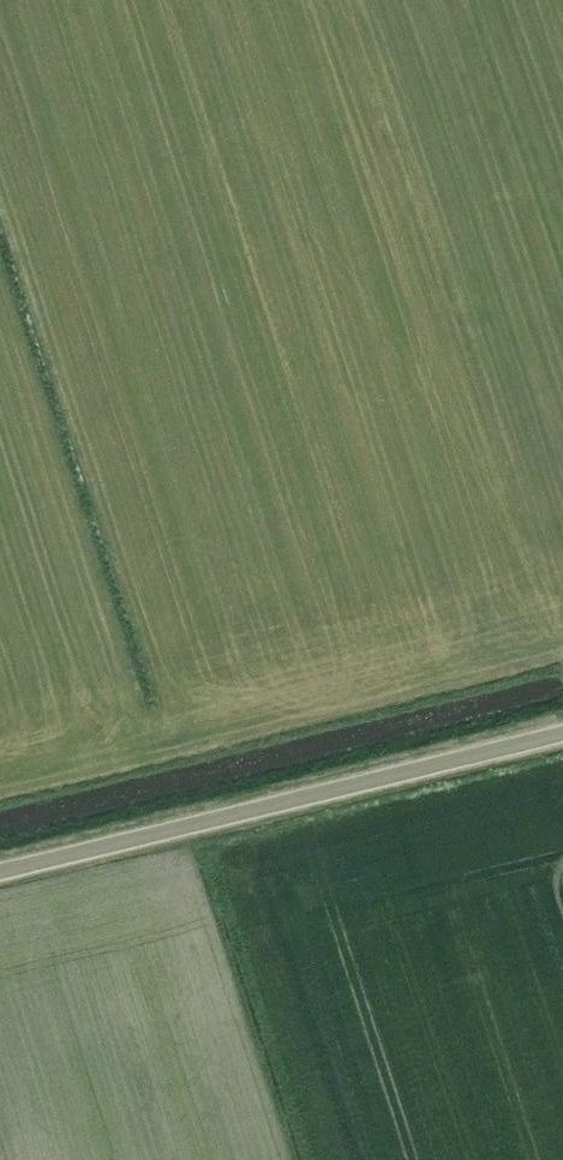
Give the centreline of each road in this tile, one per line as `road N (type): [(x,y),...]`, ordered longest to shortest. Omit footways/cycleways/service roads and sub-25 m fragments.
road 1 (unclassified): [(0,870),(562,730)]

